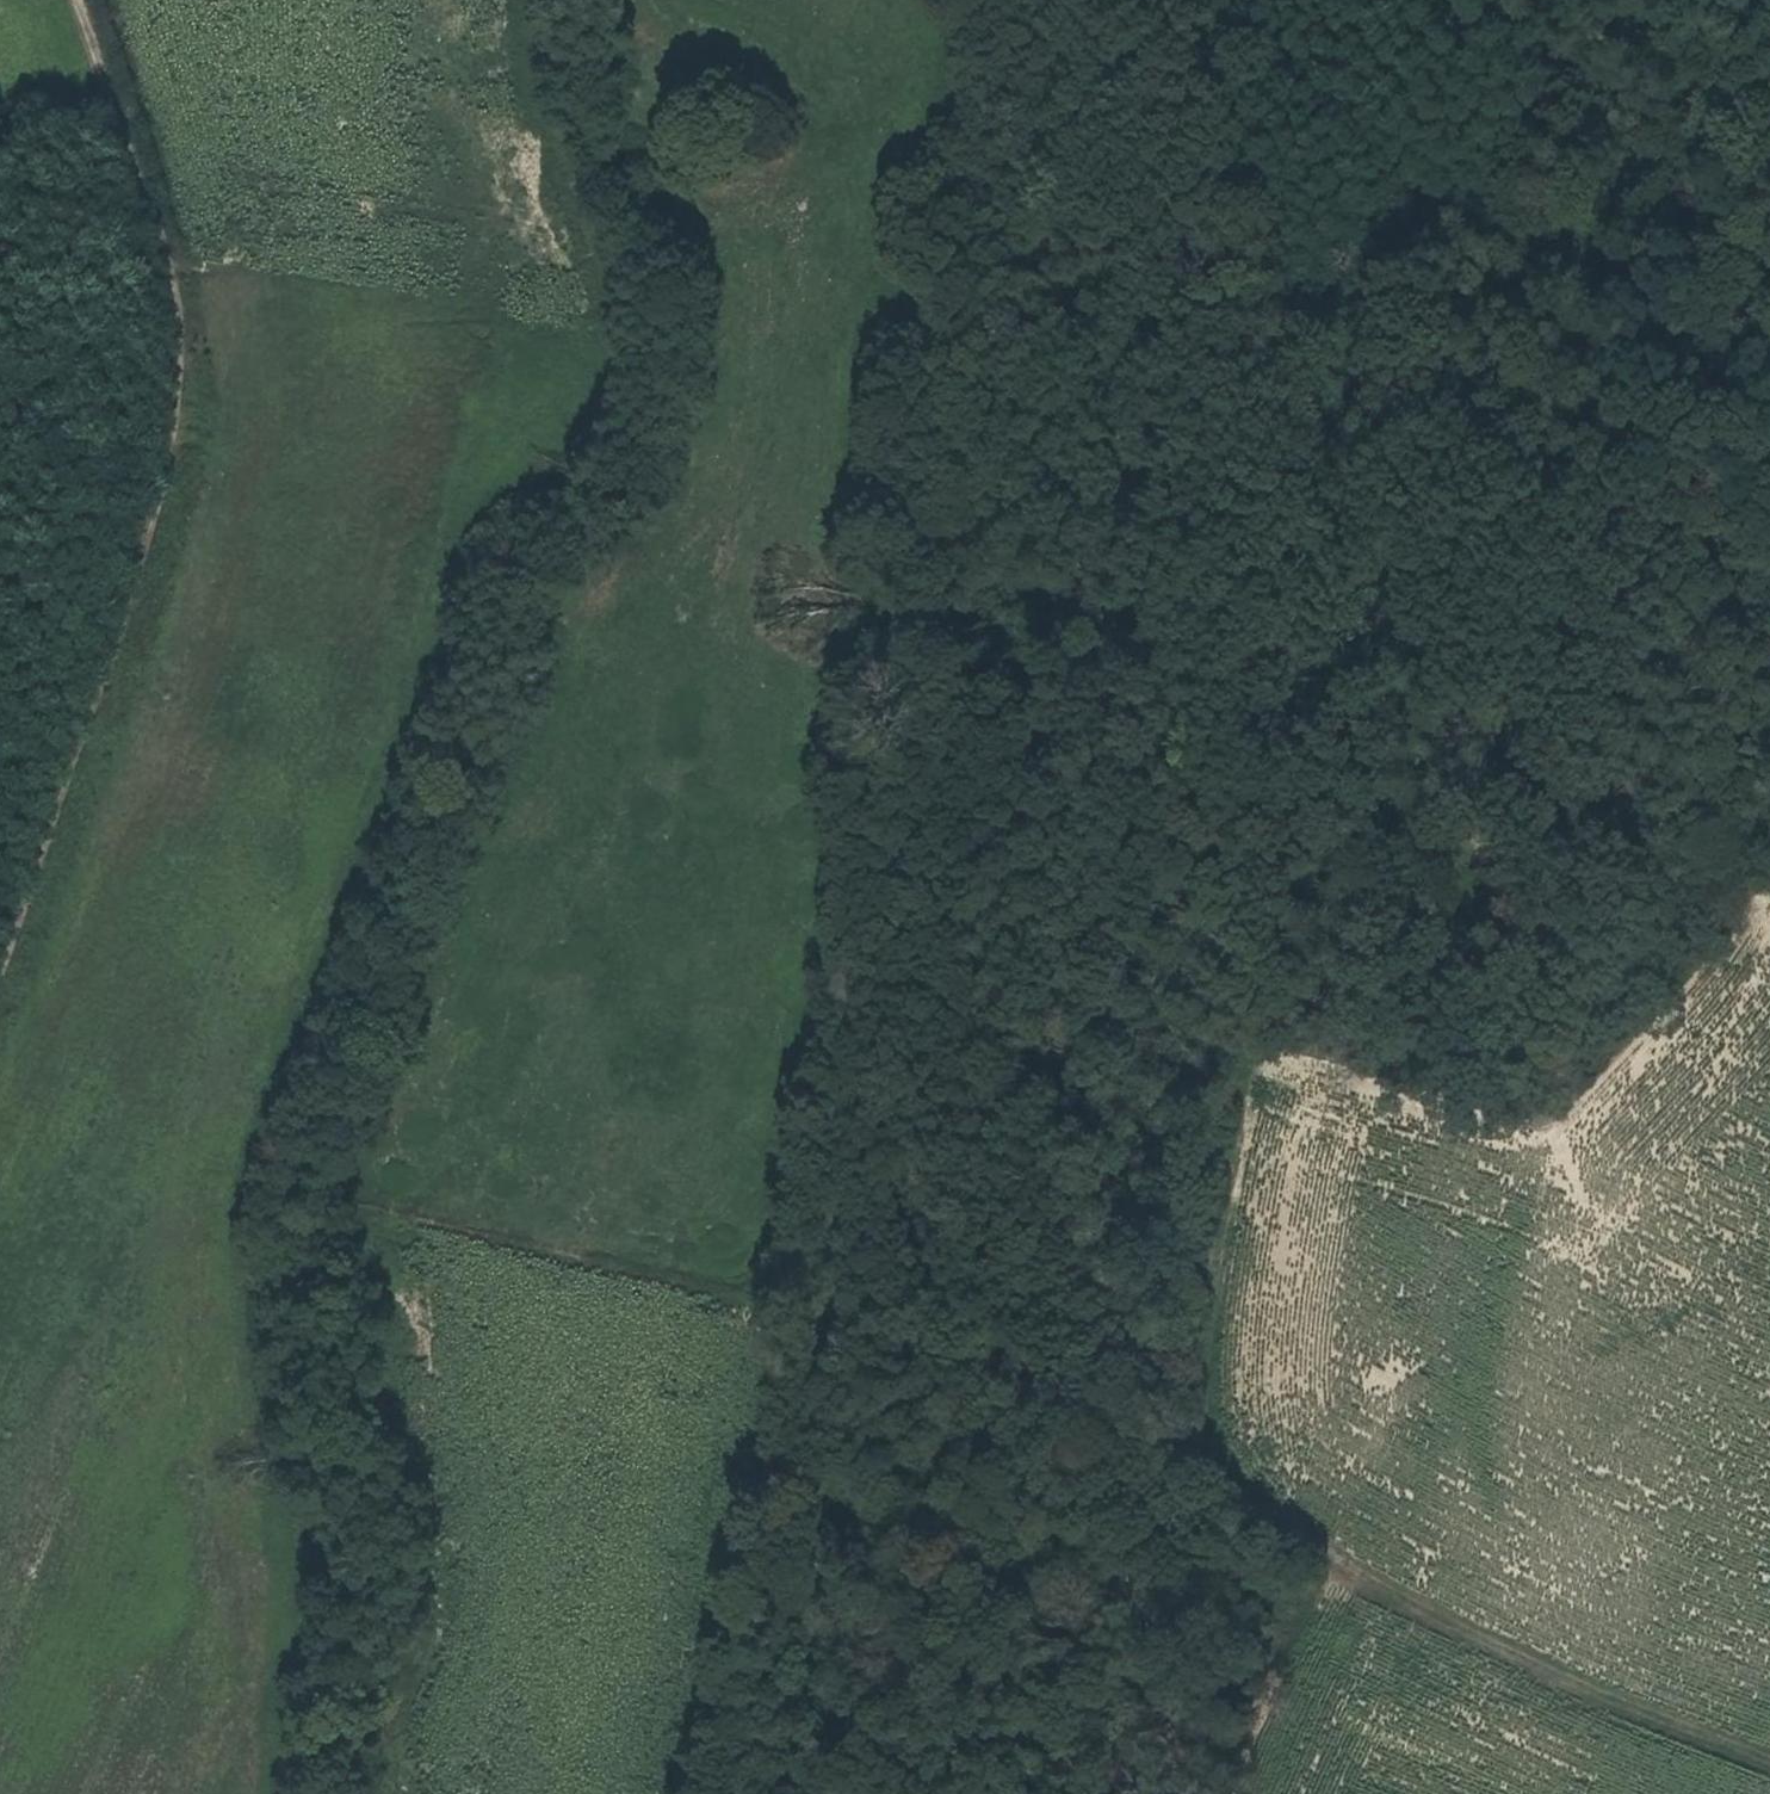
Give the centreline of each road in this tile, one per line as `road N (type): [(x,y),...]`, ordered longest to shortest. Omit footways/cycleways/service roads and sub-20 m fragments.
road 1 (track): [(1769,1761),(1475,1646),(1330,1558),(1224,1459),(1200,1406),(1199,1320),(1256,1067),(1274,1032)]
road 2 (track): [(0,966),(171,482),(189,350),(171,259),(85,0)]

